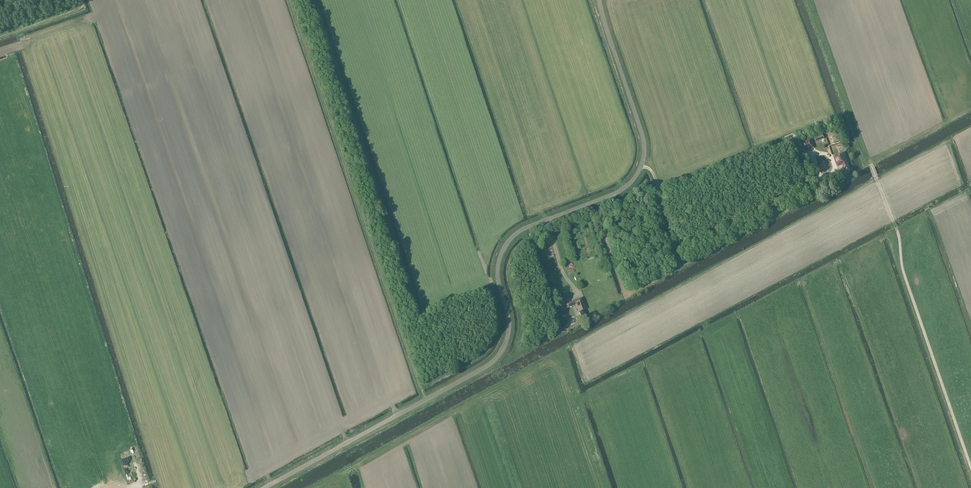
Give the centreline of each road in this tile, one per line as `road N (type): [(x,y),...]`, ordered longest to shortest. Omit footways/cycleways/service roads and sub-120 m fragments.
road 1 (unclassified): [(264,487),(493,361),(509,327),(498,272),(510,239),(609,196),(636,175),(642,135),(599,0)]

